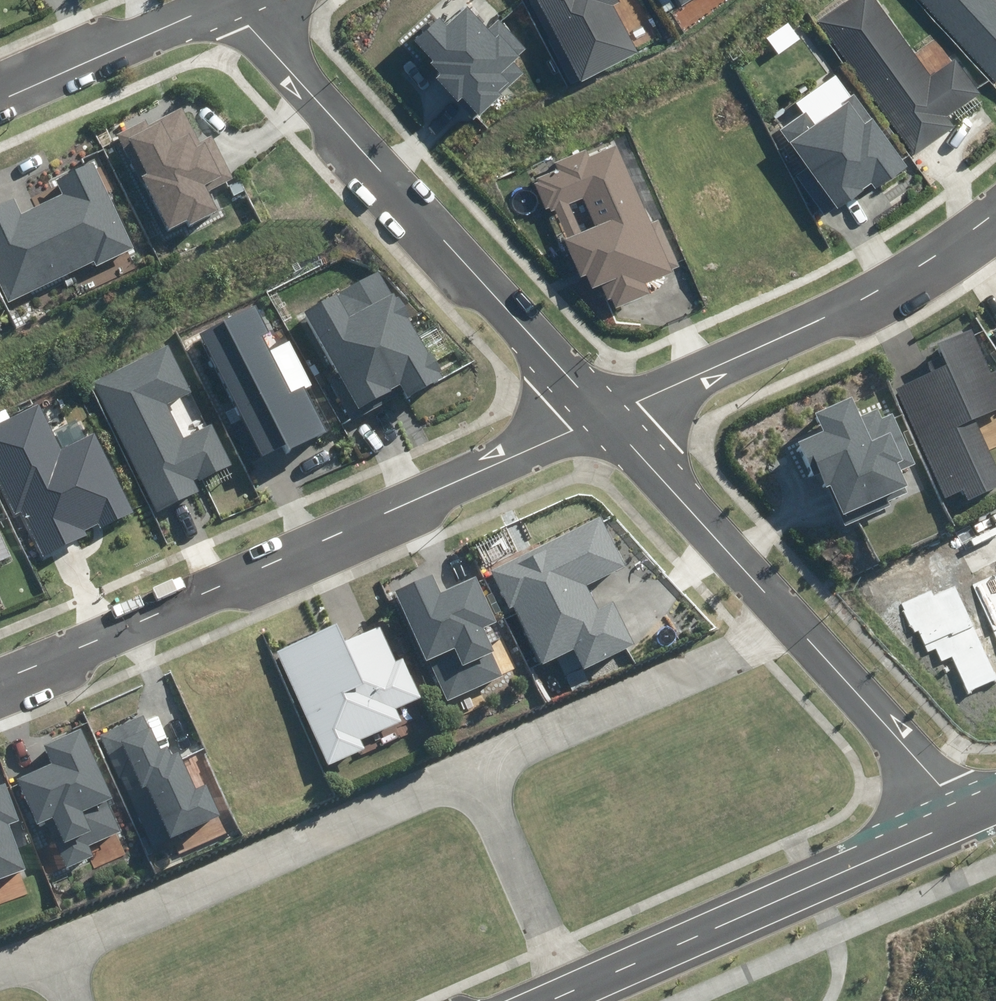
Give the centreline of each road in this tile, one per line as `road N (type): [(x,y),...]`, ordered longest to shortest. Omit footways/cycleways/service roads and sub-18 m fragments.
road 1 (residential): [(607,411),(0,681)]
road 2 (residential): [(227,0),(607,411)]
road 3 (residential): [(474,773),(53,961)]
road 4 (residential): [(995,209),(837,310),(607,411)]
road 5 (tertiary): [(575,993),(954,821)]
road 6 (residential): [(797,623),(474,773)]
road 7 (residential): [(607,411),(797,623)]
road 8 (residential): [(0,117),(225,0)]
road 9 (residential): [(797,623),(954,821)]
road 10 (residential): [(474,773),(575,993)]

